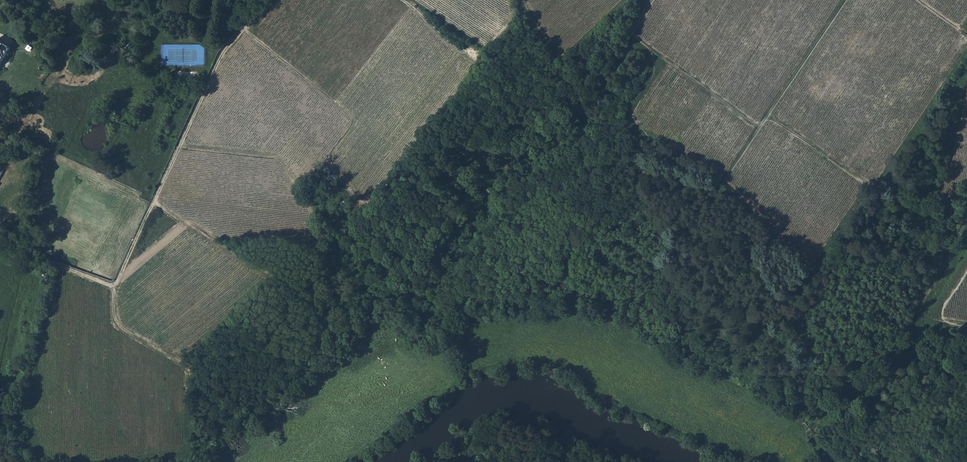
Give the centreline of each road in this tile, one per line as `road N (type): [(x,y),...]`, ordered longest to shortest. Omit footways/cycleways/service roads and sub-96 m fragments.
road 1 (track): [(144,461),(189,449),(181,360),(264,280),(218,244),(220,237),(315,240),(300,186),(321,167),(367,195),(377,194),(468,76),(477,47),(504,29),(512,0)]
road 2 (track): [(270,0),(220,58),(118,282),(0,240)]
road 3 (track): [(960,234),(768,116)]
road 4 (track): [(846,0),(721,184)]
road 5 (track): [(63,267),(33,414),(50,461)]
road 6 (track): [(243,29),(352,118),(326,161),(330,167)]
road 7 (track): [(918,314),(883,367),(826,412),(815,431),(819,446)]
road 8 (track): [(760,128),(662,58),(633,28)]
road 9 (track): [(632,0),(565,56),(523,0)]

